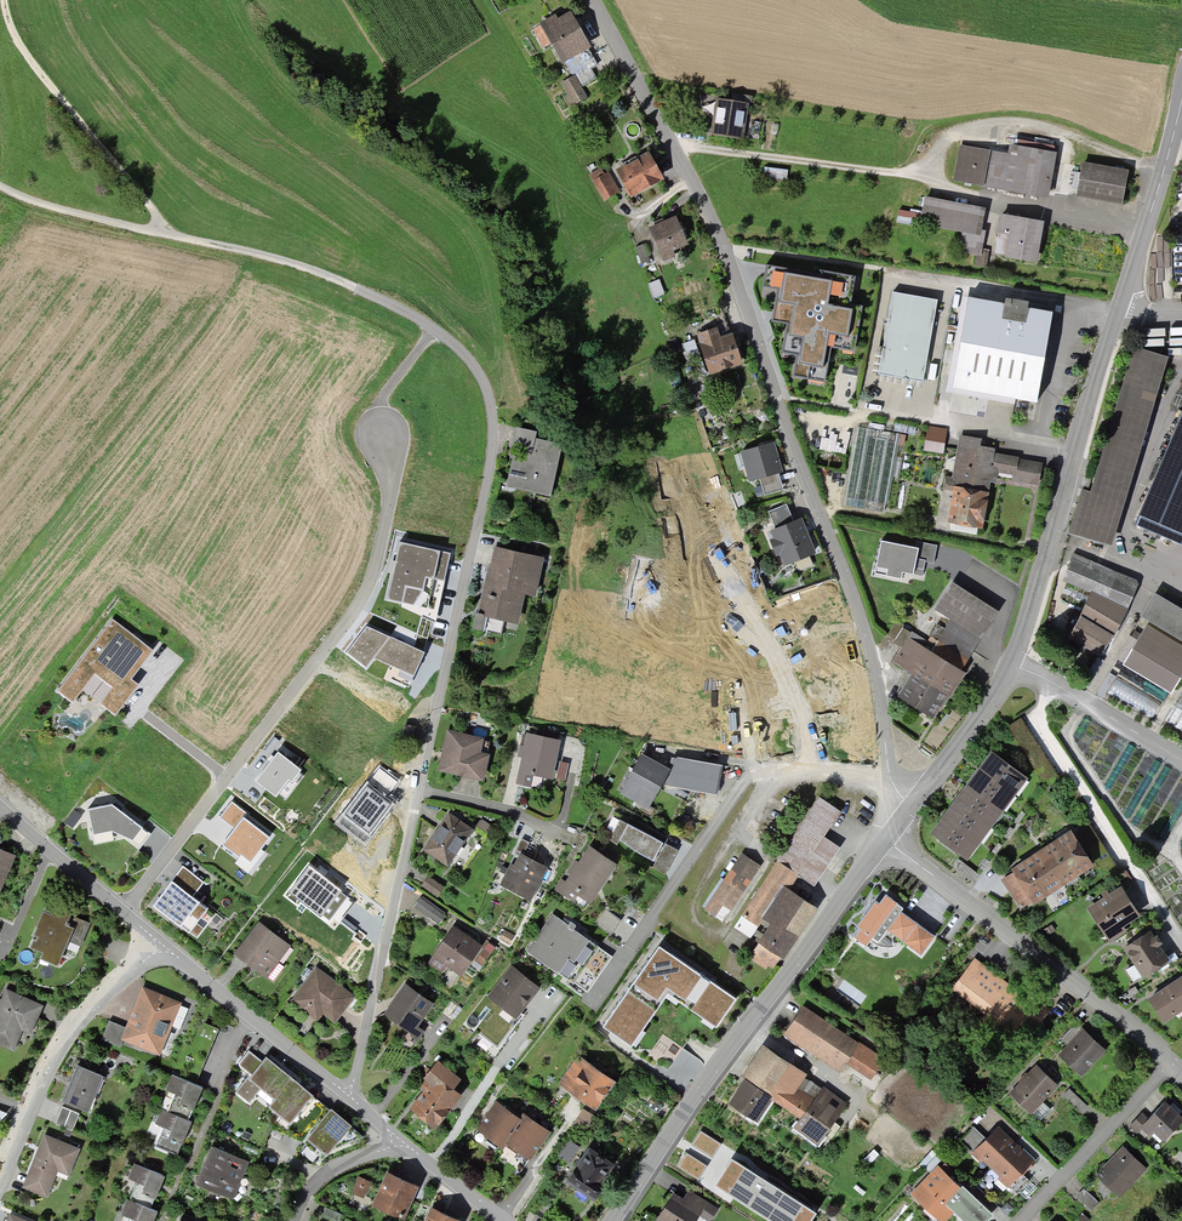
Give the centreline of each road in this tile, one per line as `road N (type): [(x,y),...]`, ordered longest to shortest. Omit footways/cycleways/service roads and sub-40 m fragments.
road 1 (residential): [(910,805),(888,772),(864,629),(725,251),(591,0)]
road 2 (tertiary): [(910,805),(1011,664),(1181,106)]
road 3 (residential): [(346,1093),(481,507),(490,437),(484,389)]
road 4 (residential): [(125,912),(366,593),(391,492),(383,433)]
road 5 (track): [(0,190),(295,266),(375,298),(456,347),(484,389)]
road 6 (tertiary): [(610,1220),(884,839)]
road 7 (residential): [(1170,1062),(884,839)]
road 8 (track): [(1,0),(27,59),(164,236)]
road 9 (track): [(673,153),(909,175),(958,189)]
road 10 (residential): [(0,1171),(73,1027),(163,944)]
road 11 (residential): [(163,944),(346,1093)]
road 12 (track): [(1086,702),(1068,741),(1137,845),(1170,848),(1181,866)]
road 13 (residential): [(1170,1062),(1022,1220)]
road 14 (residential): [(0,809),(125,912)]
road 15 (track): [(776,397),(933,423)]
road 16 (track): [(725,251),(881,269)]
road 17 (residential): [(398,1139),(320,1177),(292,1220)]
road 18 (residential): [(398,1139),(506,1220)]

